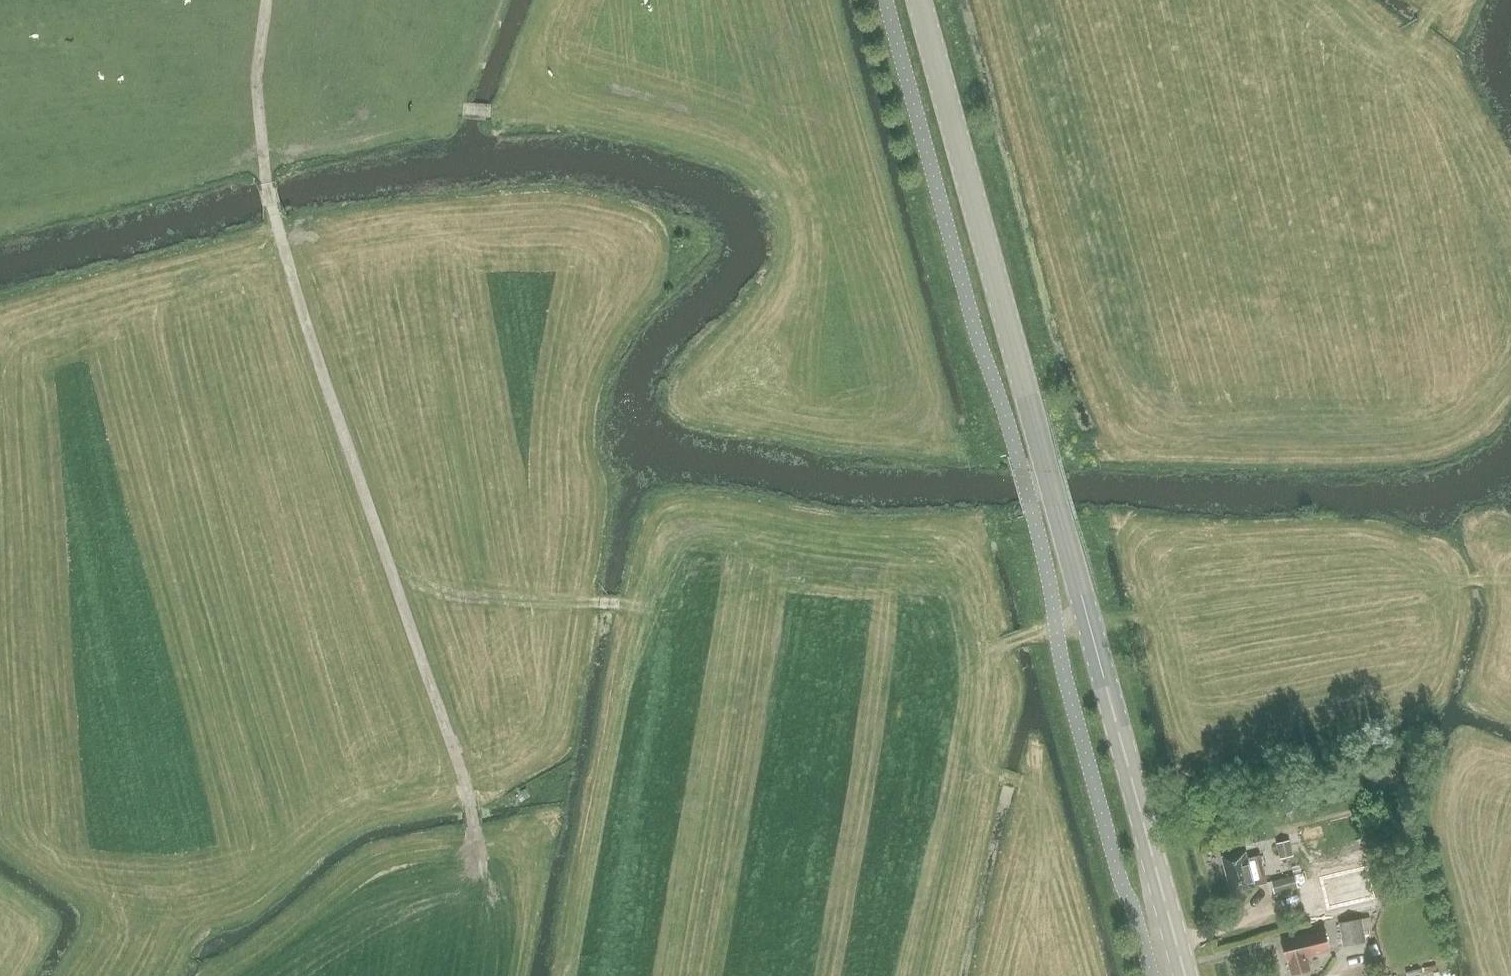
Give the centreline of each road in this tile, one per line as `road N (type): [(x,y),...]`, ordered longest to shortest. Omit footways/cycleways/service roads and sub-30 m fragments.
road 1 (secondary): [(1186,975),(920,0)]
road 2 (track): [(477,852),(460,763),(274,212),(257,75),(268,0)]

